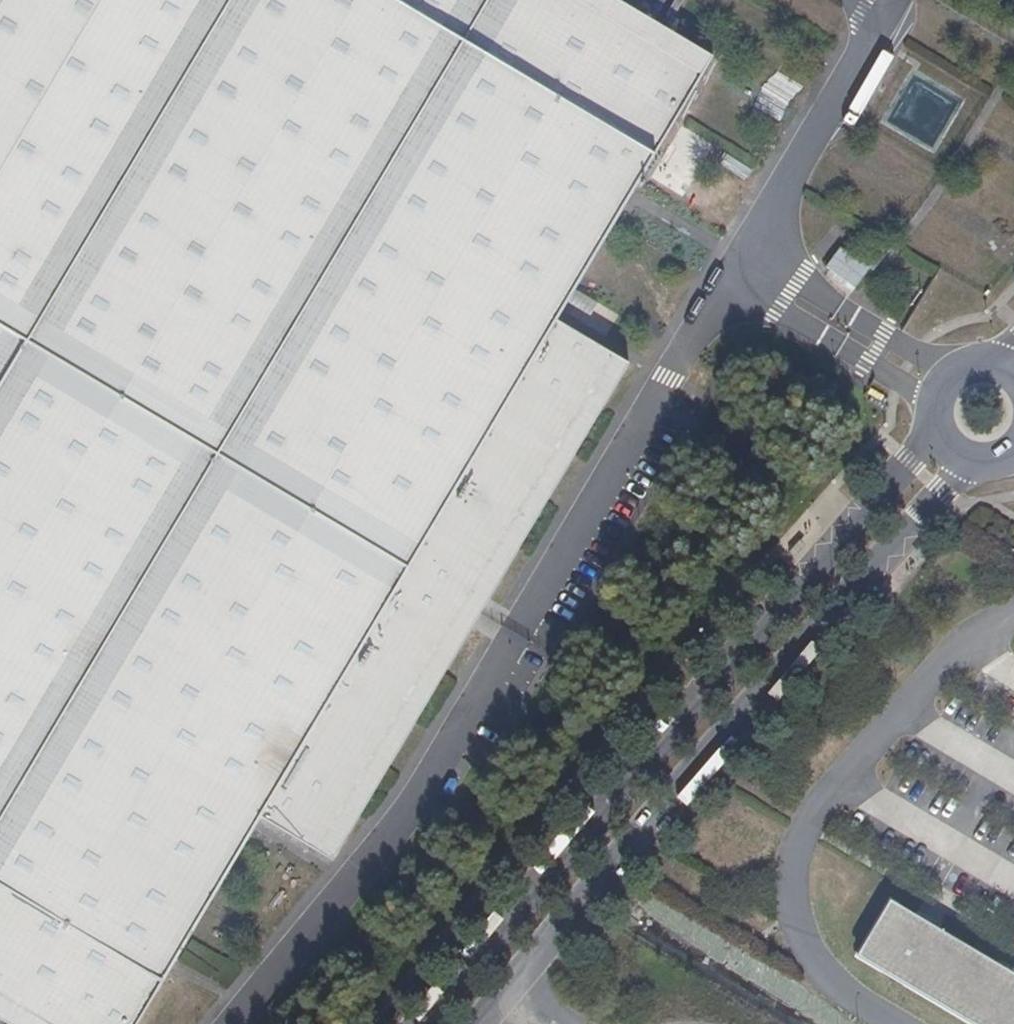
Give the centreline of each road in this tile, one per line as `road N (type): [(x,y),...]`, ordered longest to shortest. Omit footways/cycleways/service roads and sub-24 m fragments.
road 1 (unclassified): [(929,420),(909,460),(595,808),(414,1023)]
road 2 (unclassified): [(475,1023),(940,490),(961,456)]

